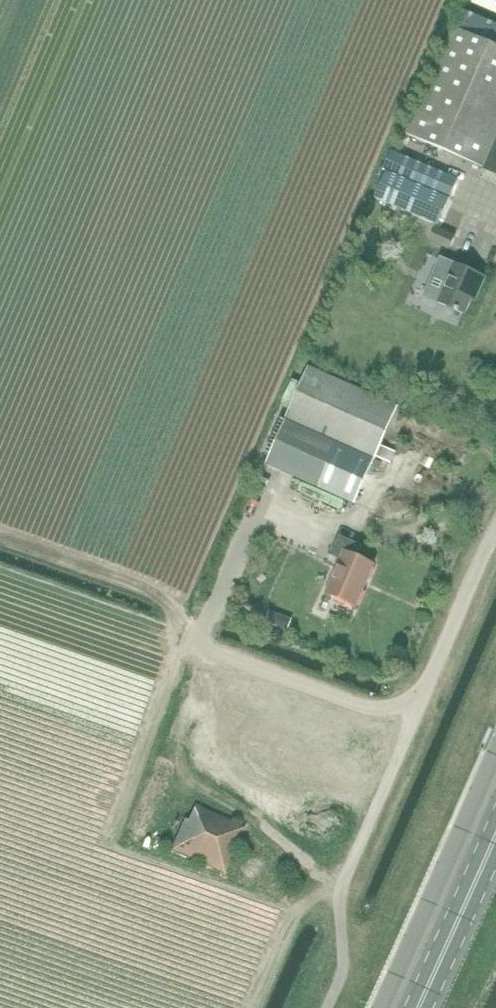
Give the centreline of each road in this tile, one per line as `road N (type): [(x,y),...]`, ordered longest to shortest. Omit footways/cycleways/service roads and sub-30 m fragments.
road 1 (unclassified): [(379,1007),(495,751)]
road 2 (primary): [(418,1007),(495,837)]

